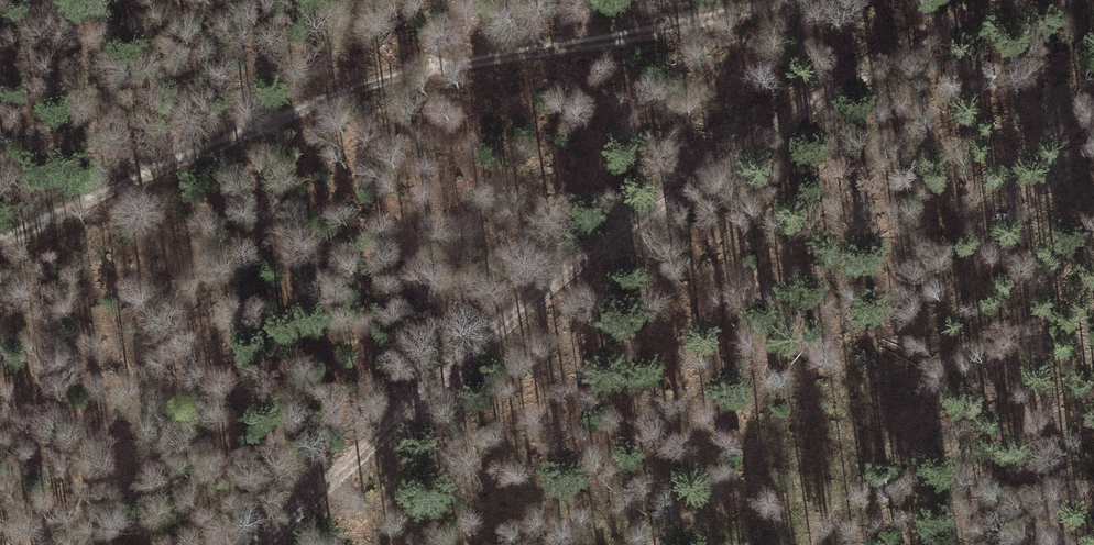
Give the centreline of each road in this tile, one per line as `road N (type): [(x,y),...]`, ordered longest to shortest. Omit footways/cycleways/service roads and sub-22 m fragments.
road 1 (track): [(999,0),(891,73),(631,205),(240,544)]
road 2 (track): [(0,245),(363,93),(748,0)]

